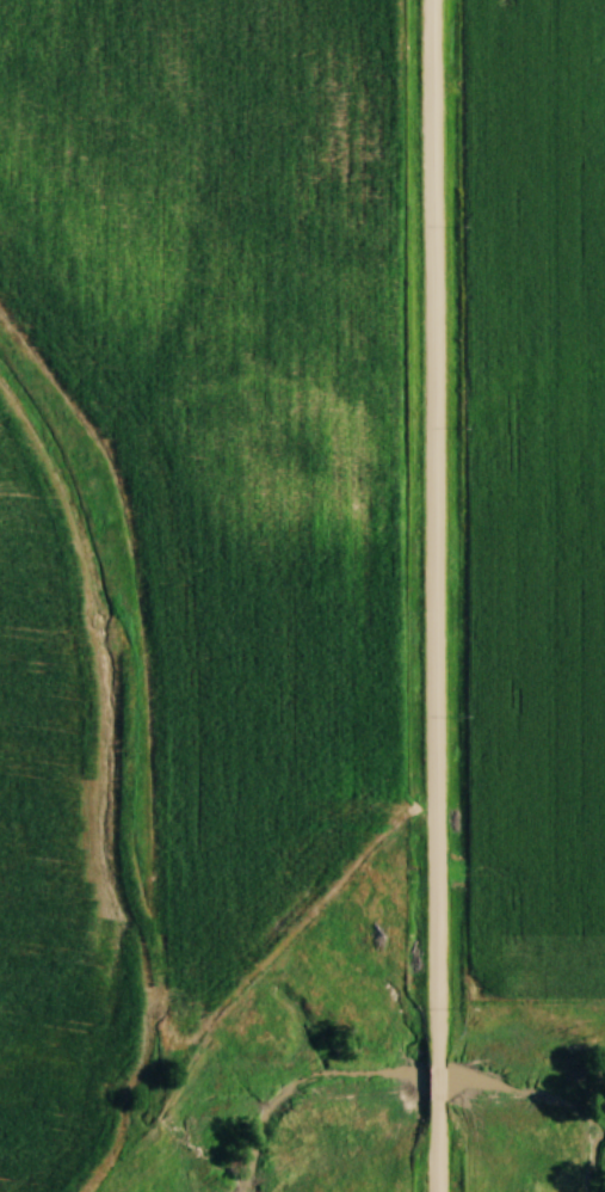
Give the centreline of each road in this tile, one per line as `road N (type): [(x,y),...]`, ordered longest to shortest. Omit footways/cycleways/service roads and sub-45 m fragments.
road 1 (residential): [(443,1191),(437,0)]

